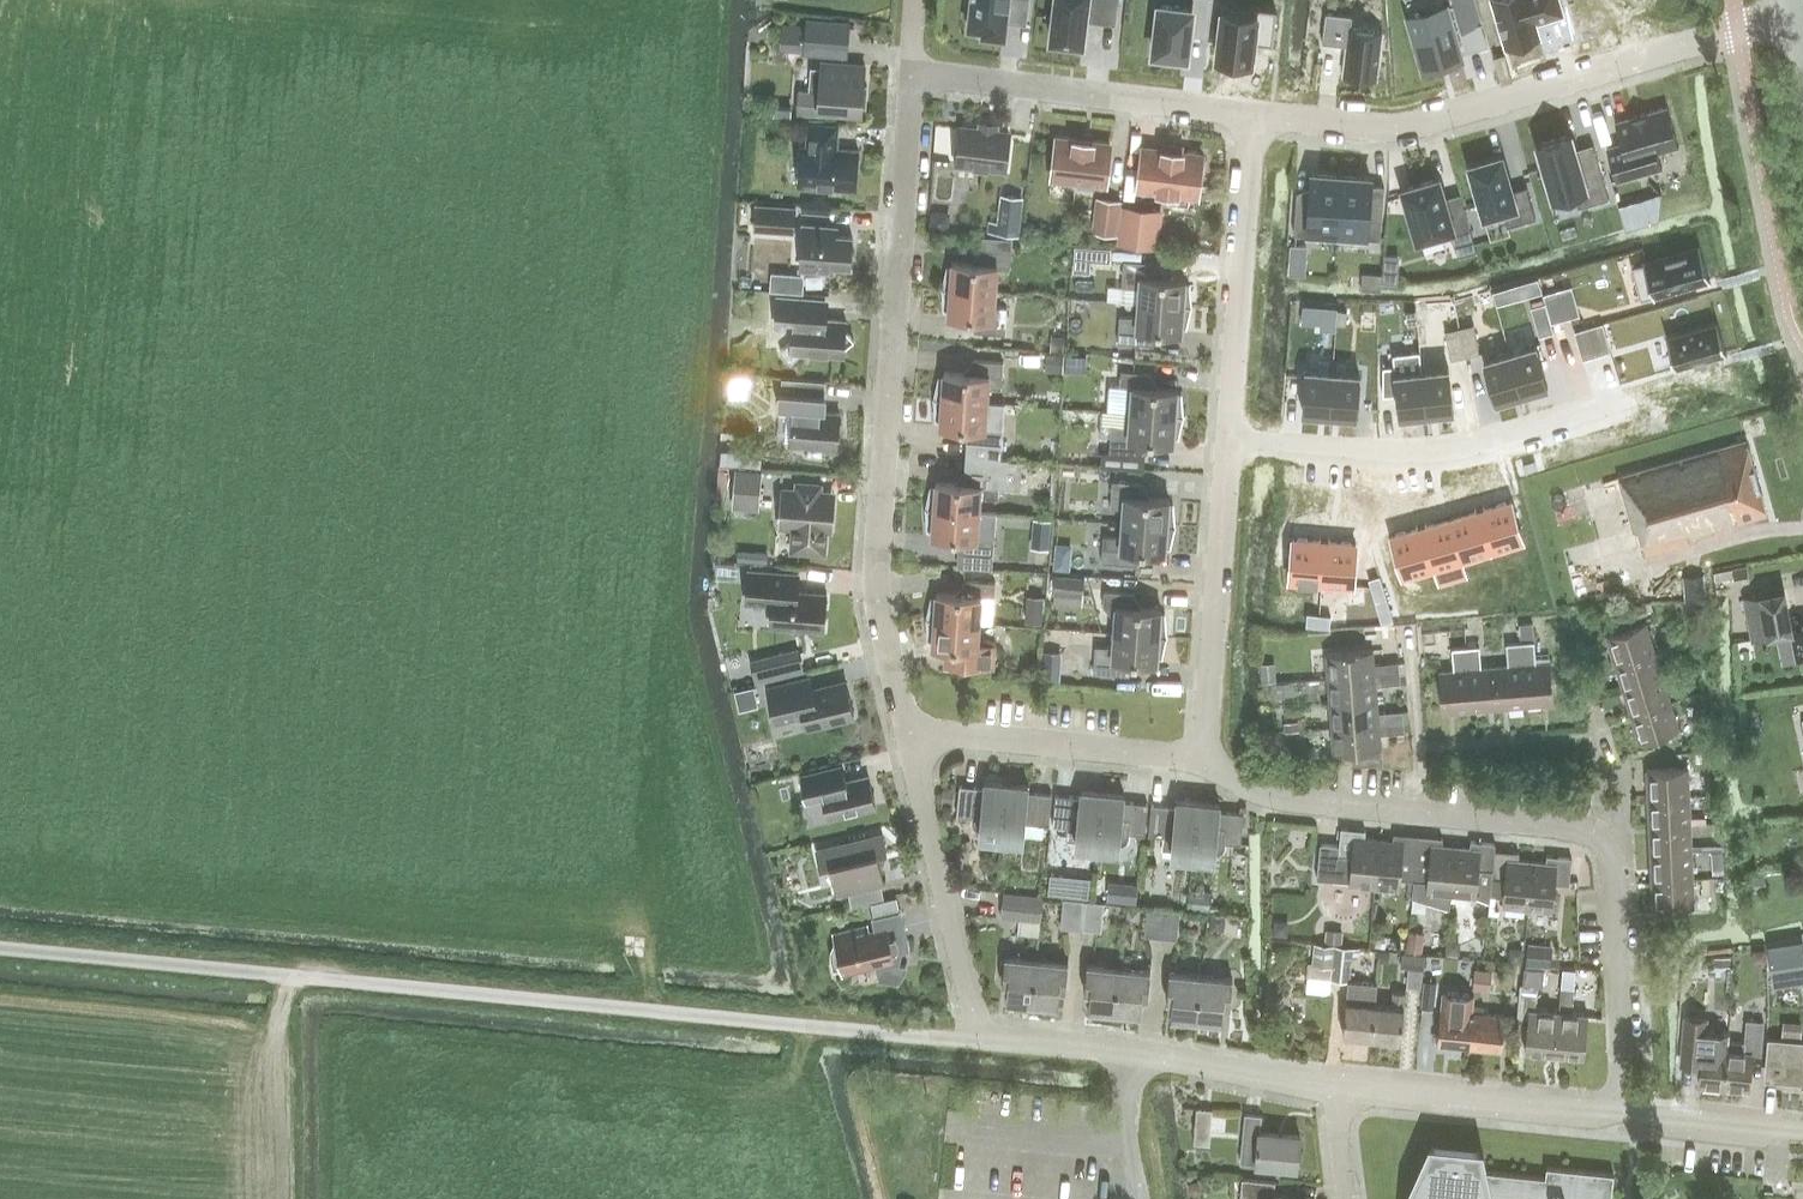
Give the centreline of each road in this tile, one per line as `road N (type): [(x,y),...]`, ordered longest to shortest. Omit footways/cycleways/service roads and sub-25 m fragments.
road 1 (unclassified): [(980,1037),(954,1041),(0,948)]
road 2 (residential): [(1623,1112),(1616,888),(1598,839),(1562,826),(1283,798),(1204,764)]
road 3 (residential): [(907,730),(883,625),(877,550),(912,73)]
road 4 (residential): [(1253,113),(1408,127),(1797,16)]
road 5 (residential): [(1229,436),(1336,457),(1449,459),(1629,409)]
road 6 (residential): [(912,73),(1253,113)]
road 7 (residential): [(1229,436),(1204,764)]
road 8 (residential): [(1253,113),(1229,436)]
road 9 (residential): [(980,1037),(907,730)]
road 10 (residential): [(1204,764),(907,730)]
road 11 (unclassified): [(1623,1112),(1332,1087)]
road 12 (unclassified): [(1332,1087),(1132,1052)]
road 13 (unclassified): [(1802,1131),(1623,1112)]
road 14 (unclassified): [(1132,1052),(980,1037)]
road 15 (unclassified): [(1132,1052),(1124,1128),(1138,1198)]

